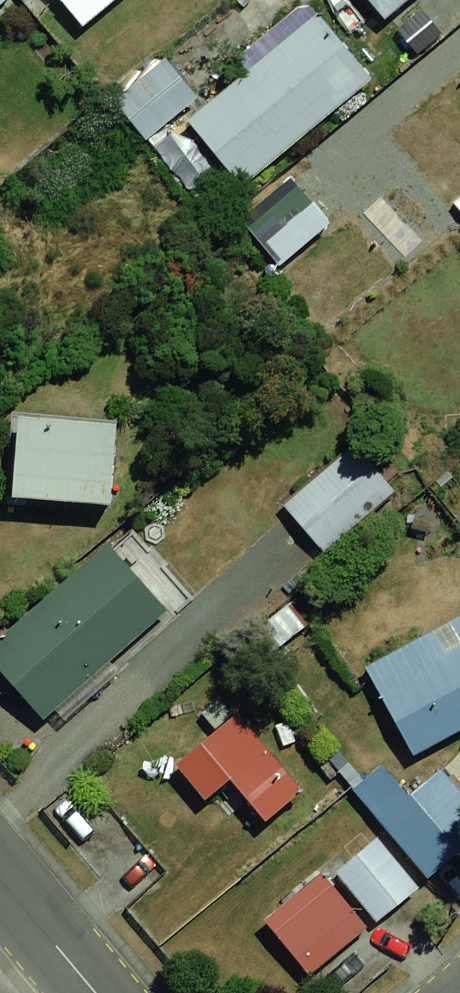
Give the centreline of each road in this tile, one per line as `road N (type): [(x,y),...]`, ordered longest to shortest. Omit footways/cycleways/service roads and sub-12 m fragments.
road 1 (residential): [(0,878),(97,992)]

